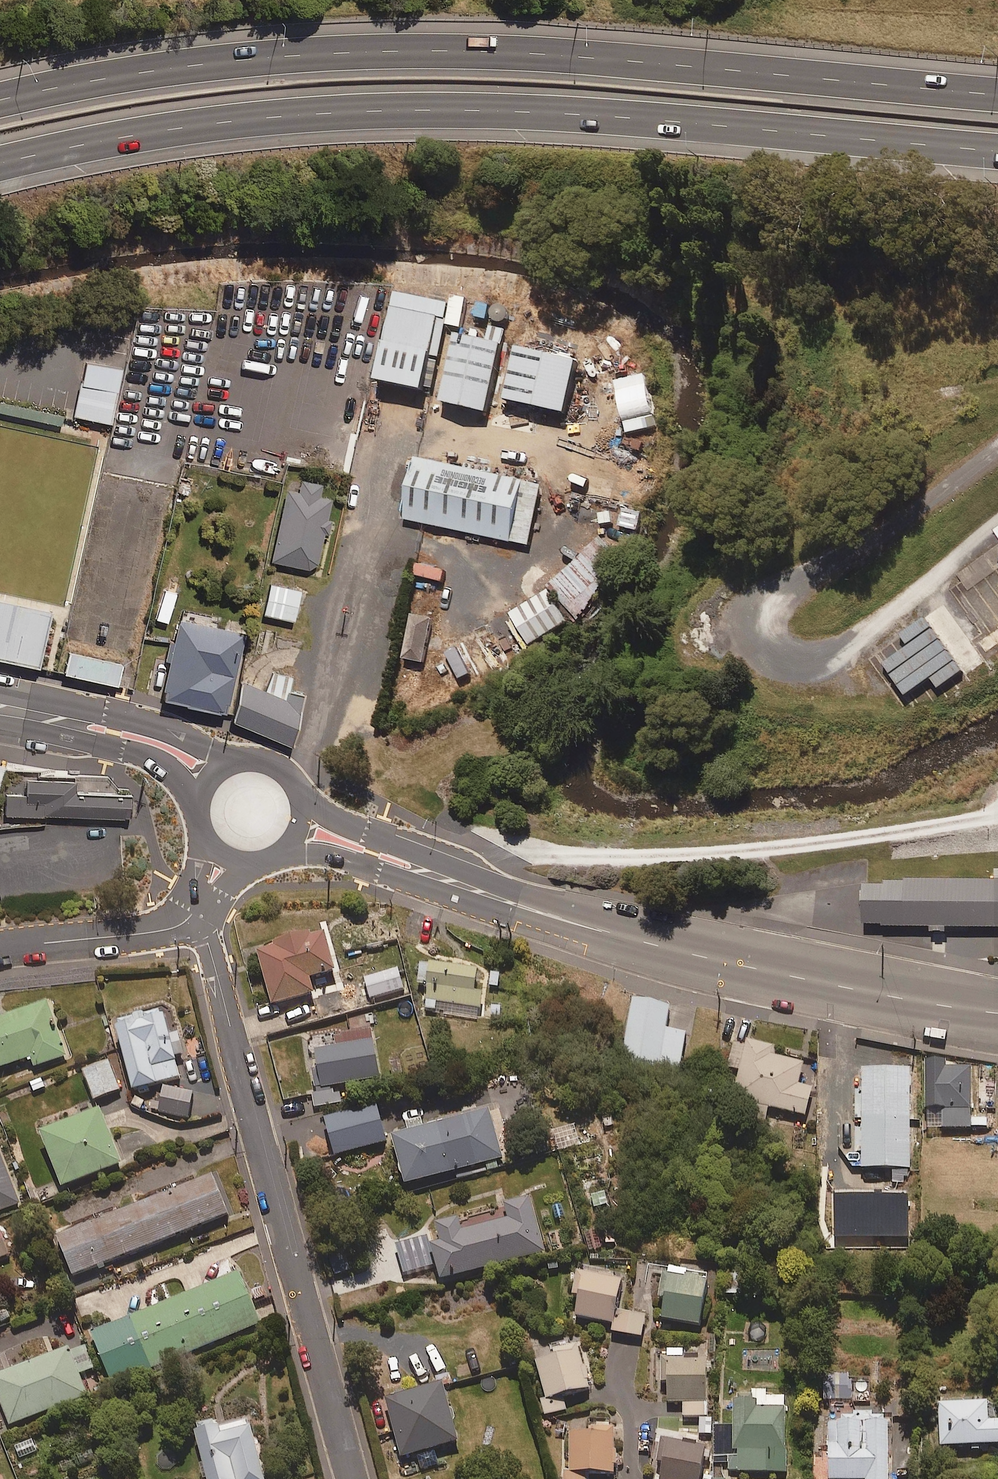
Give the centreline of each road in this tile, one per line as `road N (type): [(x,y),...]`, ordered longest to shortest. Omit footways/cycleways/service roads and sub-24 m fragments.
road 1 (motorway): [(997,151),(599,116),(405,110),(225,121),(0,164)]
road 2 (motorway): [(0,103),(145,73),(459,52),(613,56),(997,91)]
road 3 (secondary): [(301,828),(650,944),(997,1013)]
road 4 (residential): [(352,1478),(208,943),(191,916)]
road 5 (track): [(997,446),(795,585),(773,606),(786,642),(813,645),(868,626),(997,515)]
road 6 (secondary): [(0,709),(141,740),(215,776)]
road 7 (residential): [(191,916),(162,930),(0,950)]
road 8 (secondary): [(215,776),(246,763),(278,770),(300,795),(301,828)]

